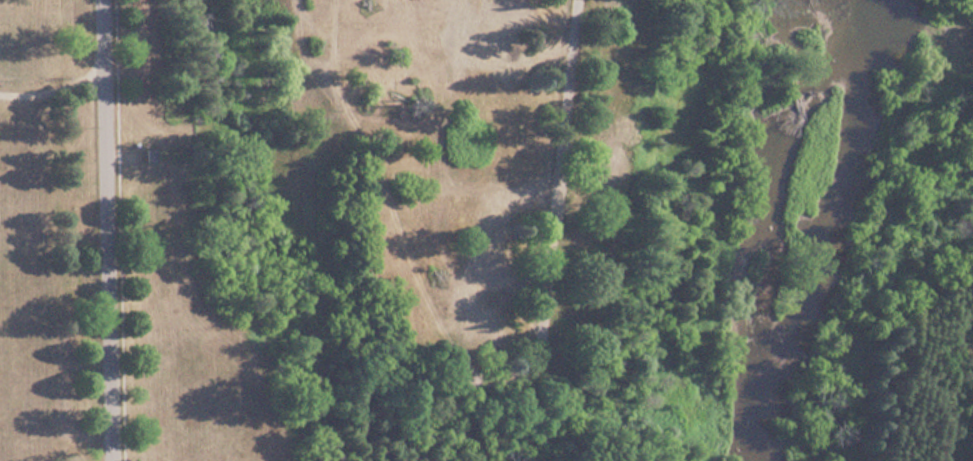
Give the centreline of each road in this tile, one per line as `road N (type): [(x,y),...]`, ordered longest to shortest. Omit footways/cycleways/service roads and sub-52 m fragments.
road 1 (residential): [(110,460),(100,0)]

